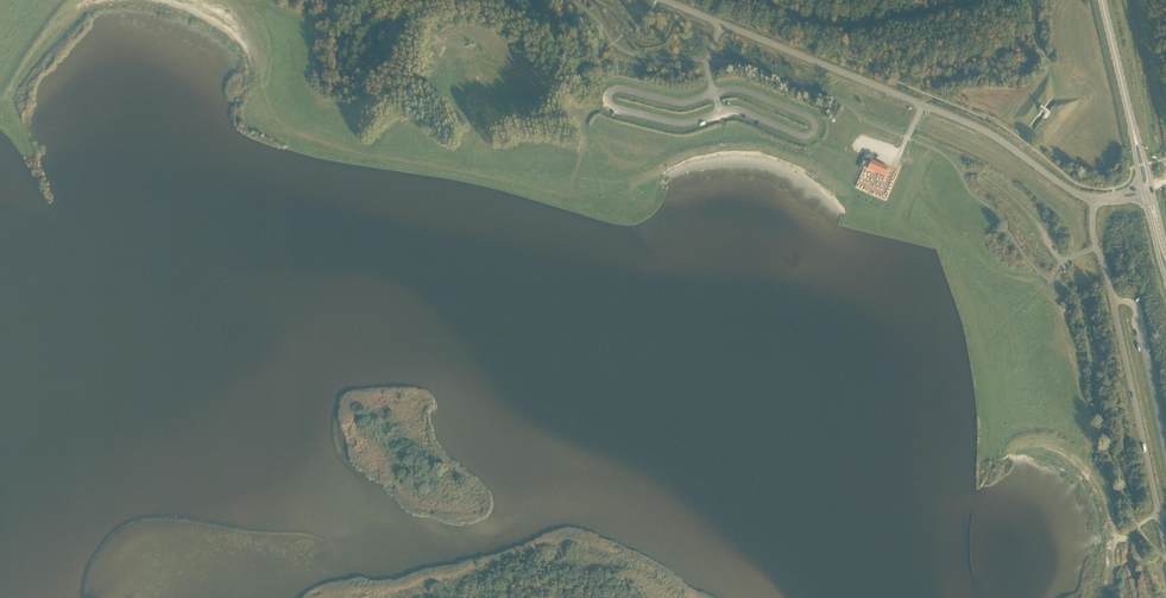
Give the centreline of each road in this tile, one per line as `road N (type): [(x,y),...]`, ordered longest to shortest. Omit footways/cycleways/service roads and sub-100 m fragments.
road 1 (tertiary): [(662,0),(966,122),(1058,183),(1098,199)]
road 2 (unclassified): [(1165,547),(1092,237),(1098,199)]
road 3 (primary): [(1147,191),(1102,0)]

